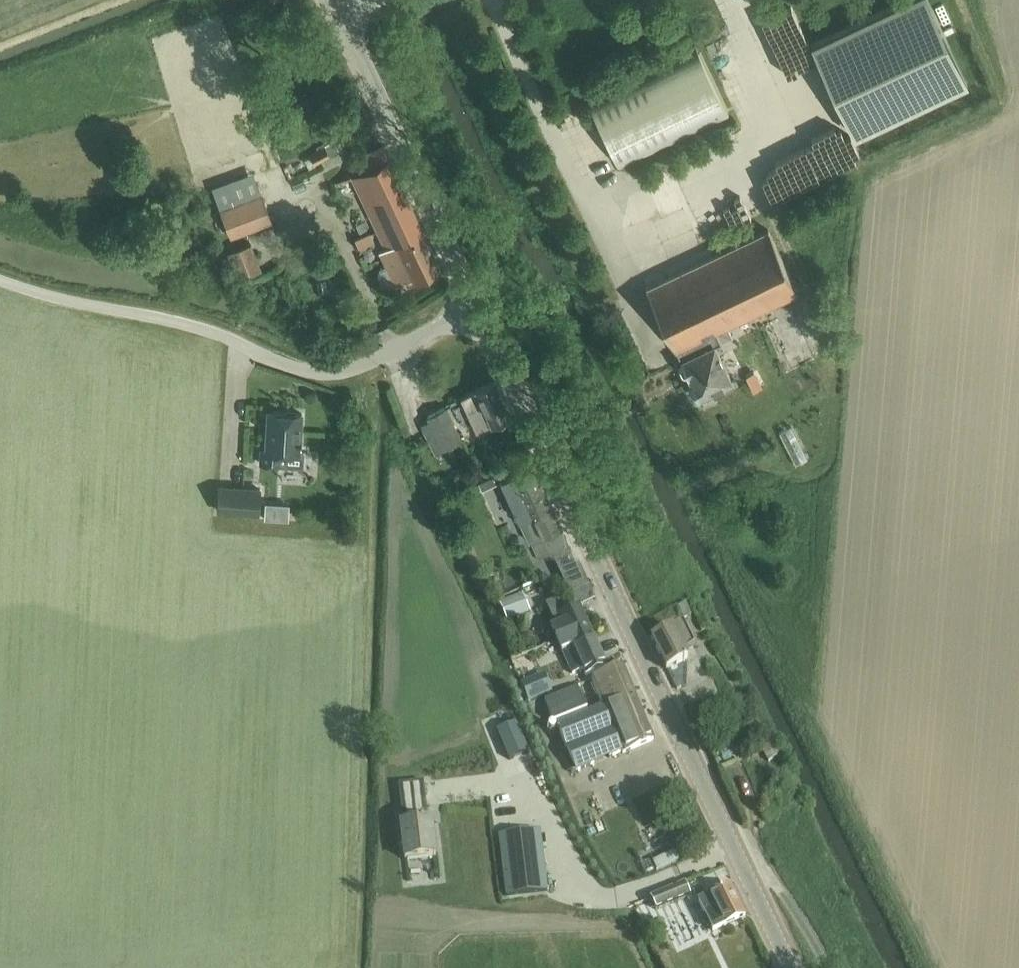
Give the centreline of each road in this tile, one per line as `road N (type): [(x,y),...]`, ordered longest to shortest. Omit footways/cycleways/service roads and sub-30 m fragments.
road 1 (secondary): [(790,967),(477,310)]
road 2 (residential): [(0,280),(202,329),(326,373),(358,370),(477,310)]
road 3 (secondary): [(477,310),(338,14)]
road 4 (track): [(827,967),(767,875),(724,827)]

